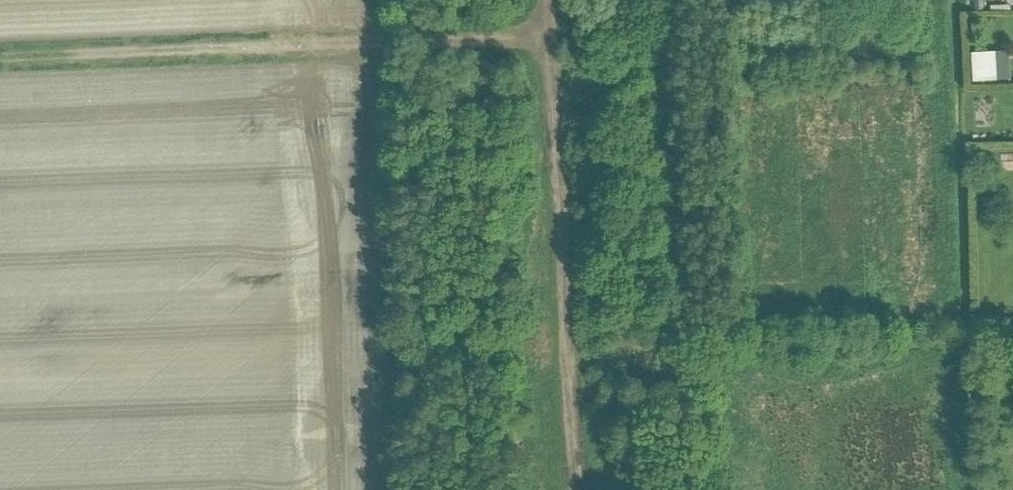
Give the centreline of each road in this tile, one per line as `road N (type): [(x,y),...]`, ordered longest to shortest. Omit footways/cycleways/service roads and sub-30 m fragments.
road 1 (track): [(553,40),(0,50)]
road 2 (track): [(551,0),(579,489)]

